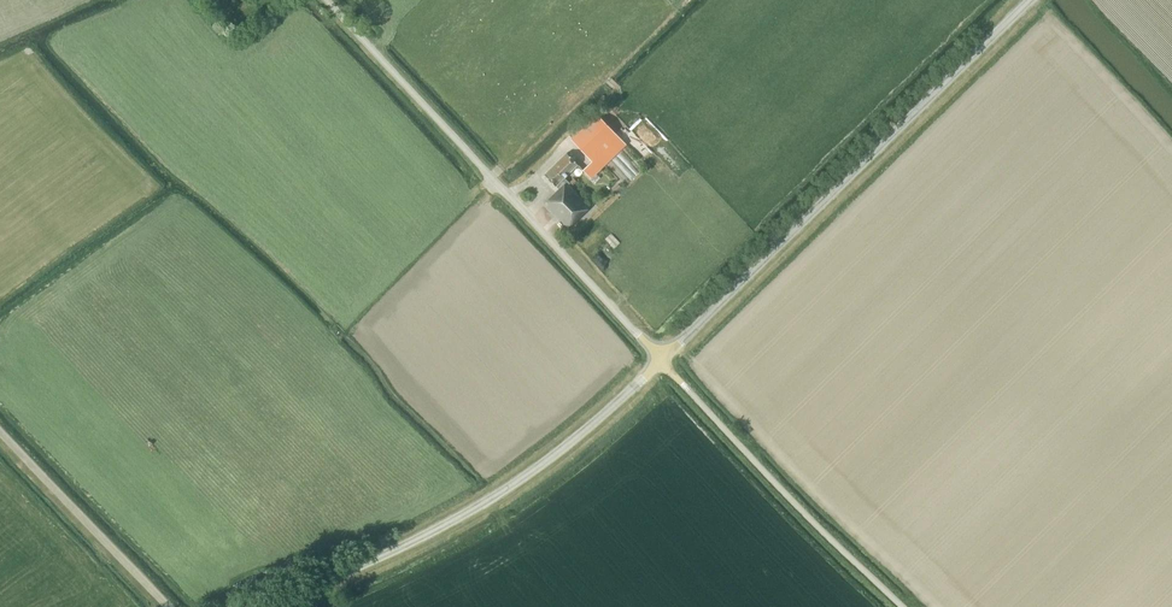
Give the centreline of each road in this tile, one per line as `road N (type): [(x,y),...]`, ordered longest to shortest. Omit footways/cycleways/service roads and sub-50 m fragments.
road 1 (unclassified): [(662,360),(1030,0)]
road 2 (unclassified): [(662,360),(323,0)]
road 3 (unclassified): [(263,606),(469,511),(560,449),(662,360)]
road 4 (unclassified): [(902,606),(662,360)]

